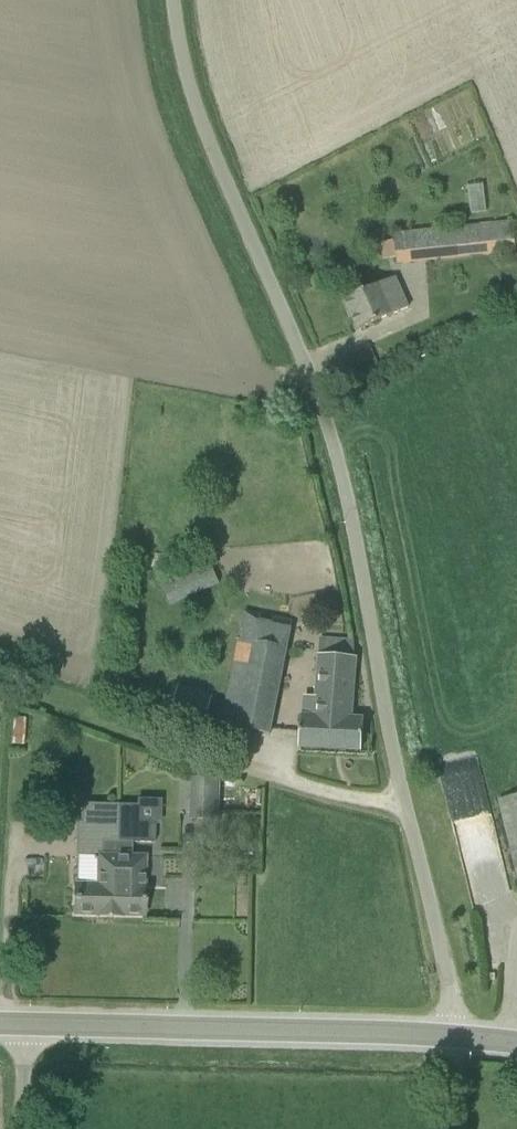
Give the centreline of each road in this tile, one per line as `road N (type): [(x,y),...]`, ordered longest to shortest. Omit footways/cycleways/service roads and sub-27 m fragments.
road 1 (unclassified): [(413,811),(333,420),(205,115),(179,0)]
road 2 (tertiary): [(451,1038),(26,1028)]
road 3 (unclassified): [(413,811),(125,729)]
road 4 (unclassified): [(451,1038),(413,811)]

